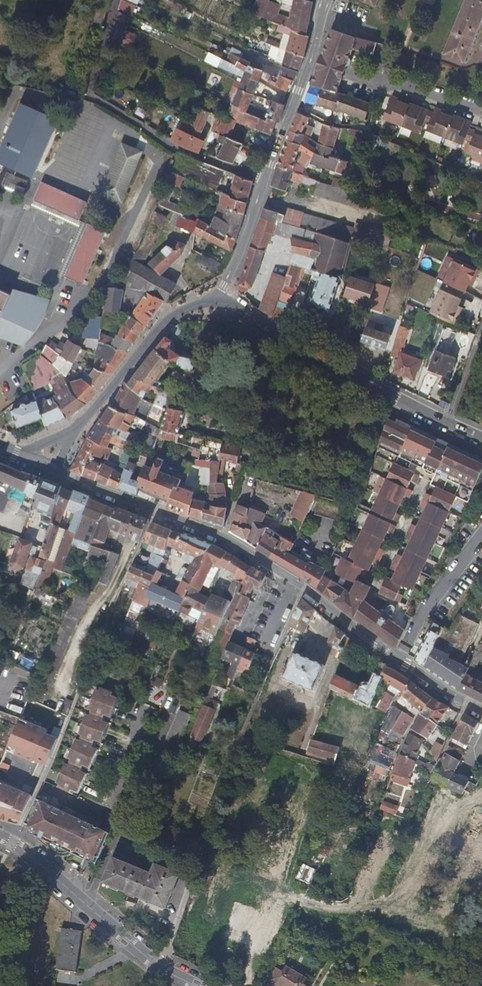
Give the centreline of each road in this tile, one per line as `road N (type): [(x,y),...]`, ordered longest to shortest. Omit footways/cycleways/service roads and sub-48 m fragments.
road 1 (residential): [(57,473),(224,538),(401,660)]
road 2 (residential): [(449,425),(236,306),(204,300)]
road 3 (residential): [(308,60),(236,260),(218,294),(204,300)]
road 4 (residential): [(194,985),(143,955),(35,859),(0,838)]
road 5 (unknown): [(239,477),(358,500),(391,395)]
road 6 (unknown): [(320,985),(378,905),(415,820)]
road 7 (residential): [(204,300),(170,318),(76,433)]
road 8 (residential): [(481,114),(308,60)]
road 9 (residential): [(401,660),(427,607),(481,540)]

